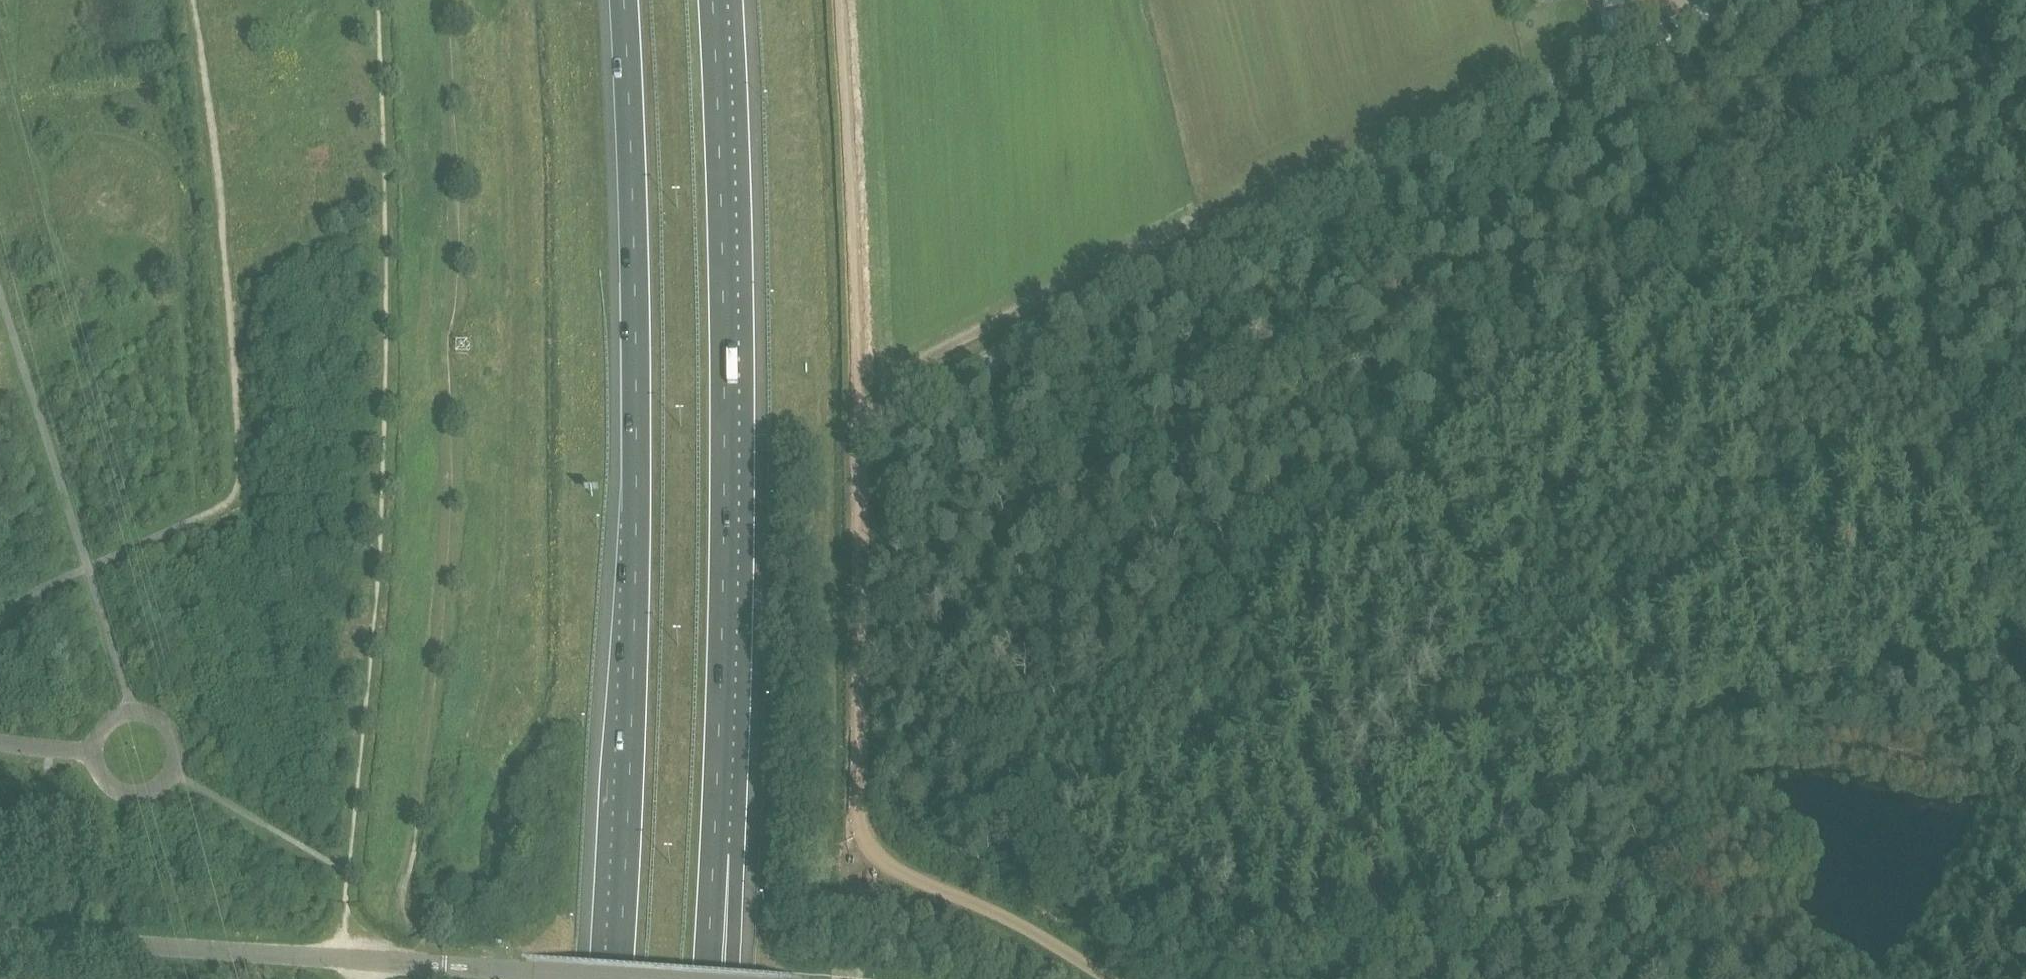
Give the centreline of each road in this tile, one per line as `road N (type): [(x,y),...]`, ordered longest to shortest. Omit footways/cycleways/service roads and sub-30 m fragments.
road 1 (motorway): [(622,0),(635,267),(636,529),(617,978)]
road 2 (motorway): [(715,857),(725,508),(713,0)]
road 3 (unclassified): [(1096,978),(888,884),(869,858),(852,769),(860,425)]
road 4 (unclassified): [(680,978),(0,929)]
road 5 (motorway): [(706,978),(715,857)]
road 6 (motorway): [(716,978),(715,857)]

